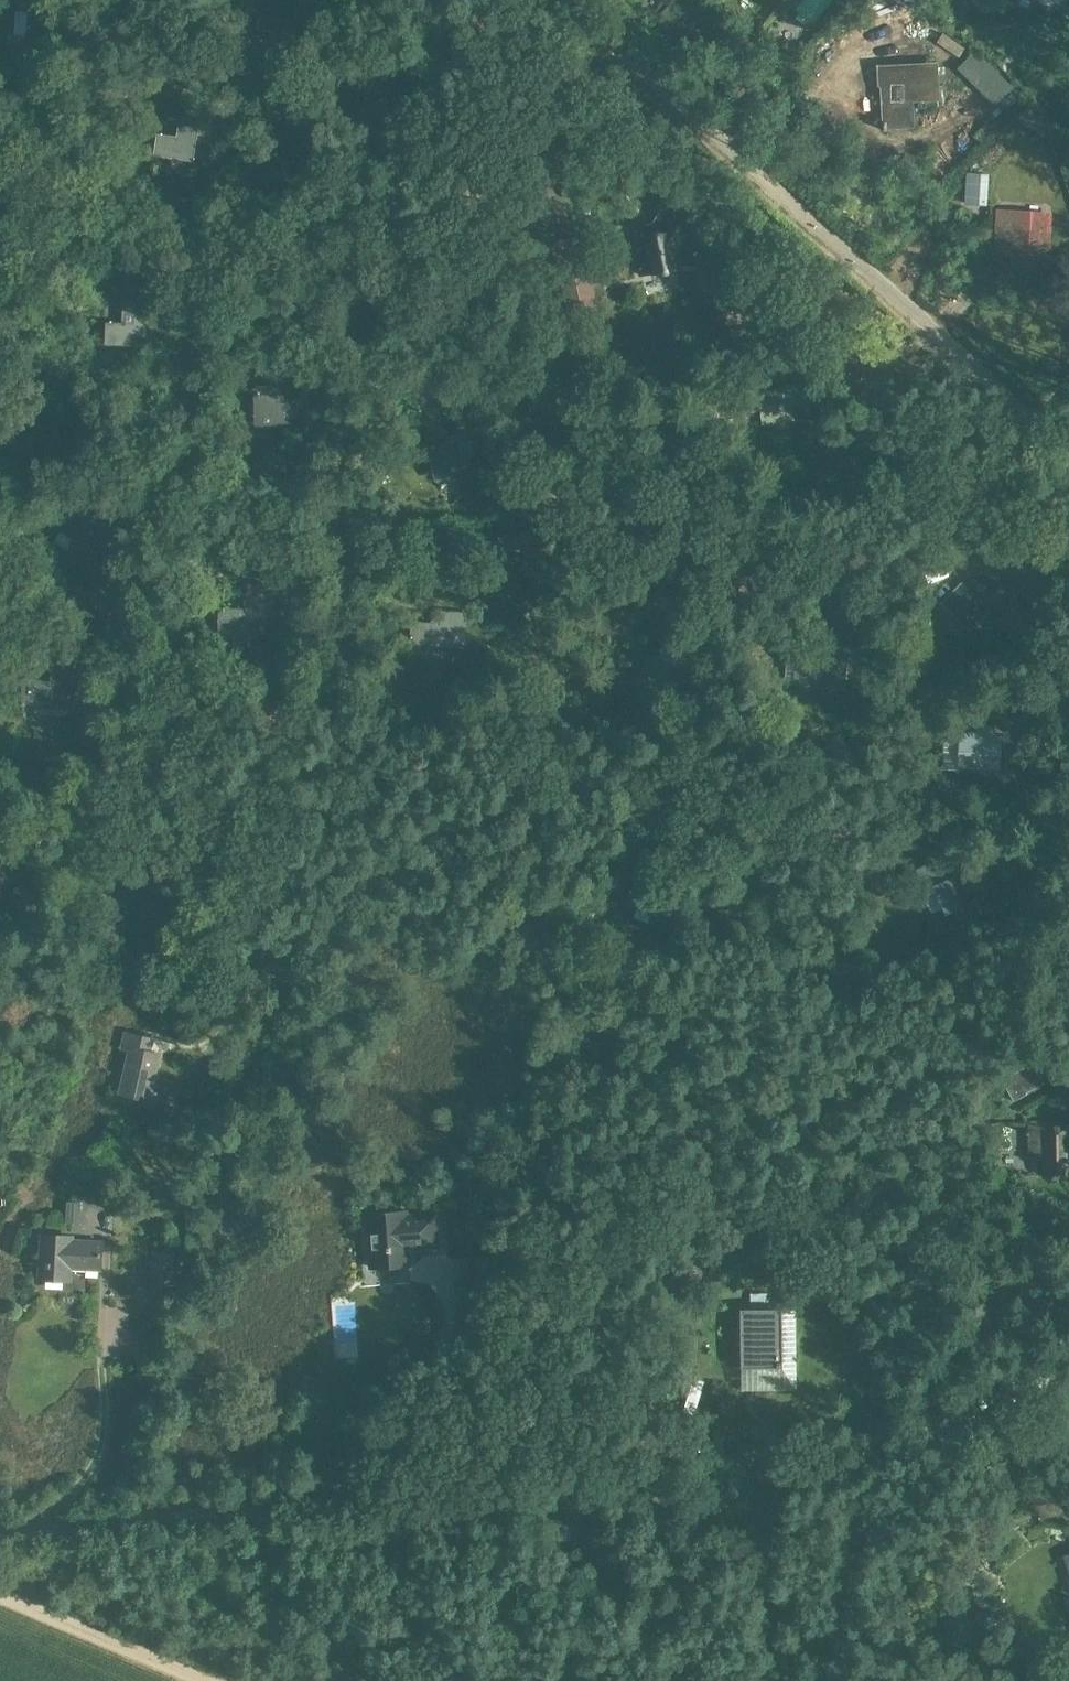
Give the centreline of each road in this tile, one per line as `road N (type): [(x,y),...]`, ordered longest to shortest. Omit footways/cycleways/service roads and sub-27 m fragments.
road 1 (unclassified): [(1068,462),(553,0)]
road 2 (track): [(201,1680),(0,1594)]

